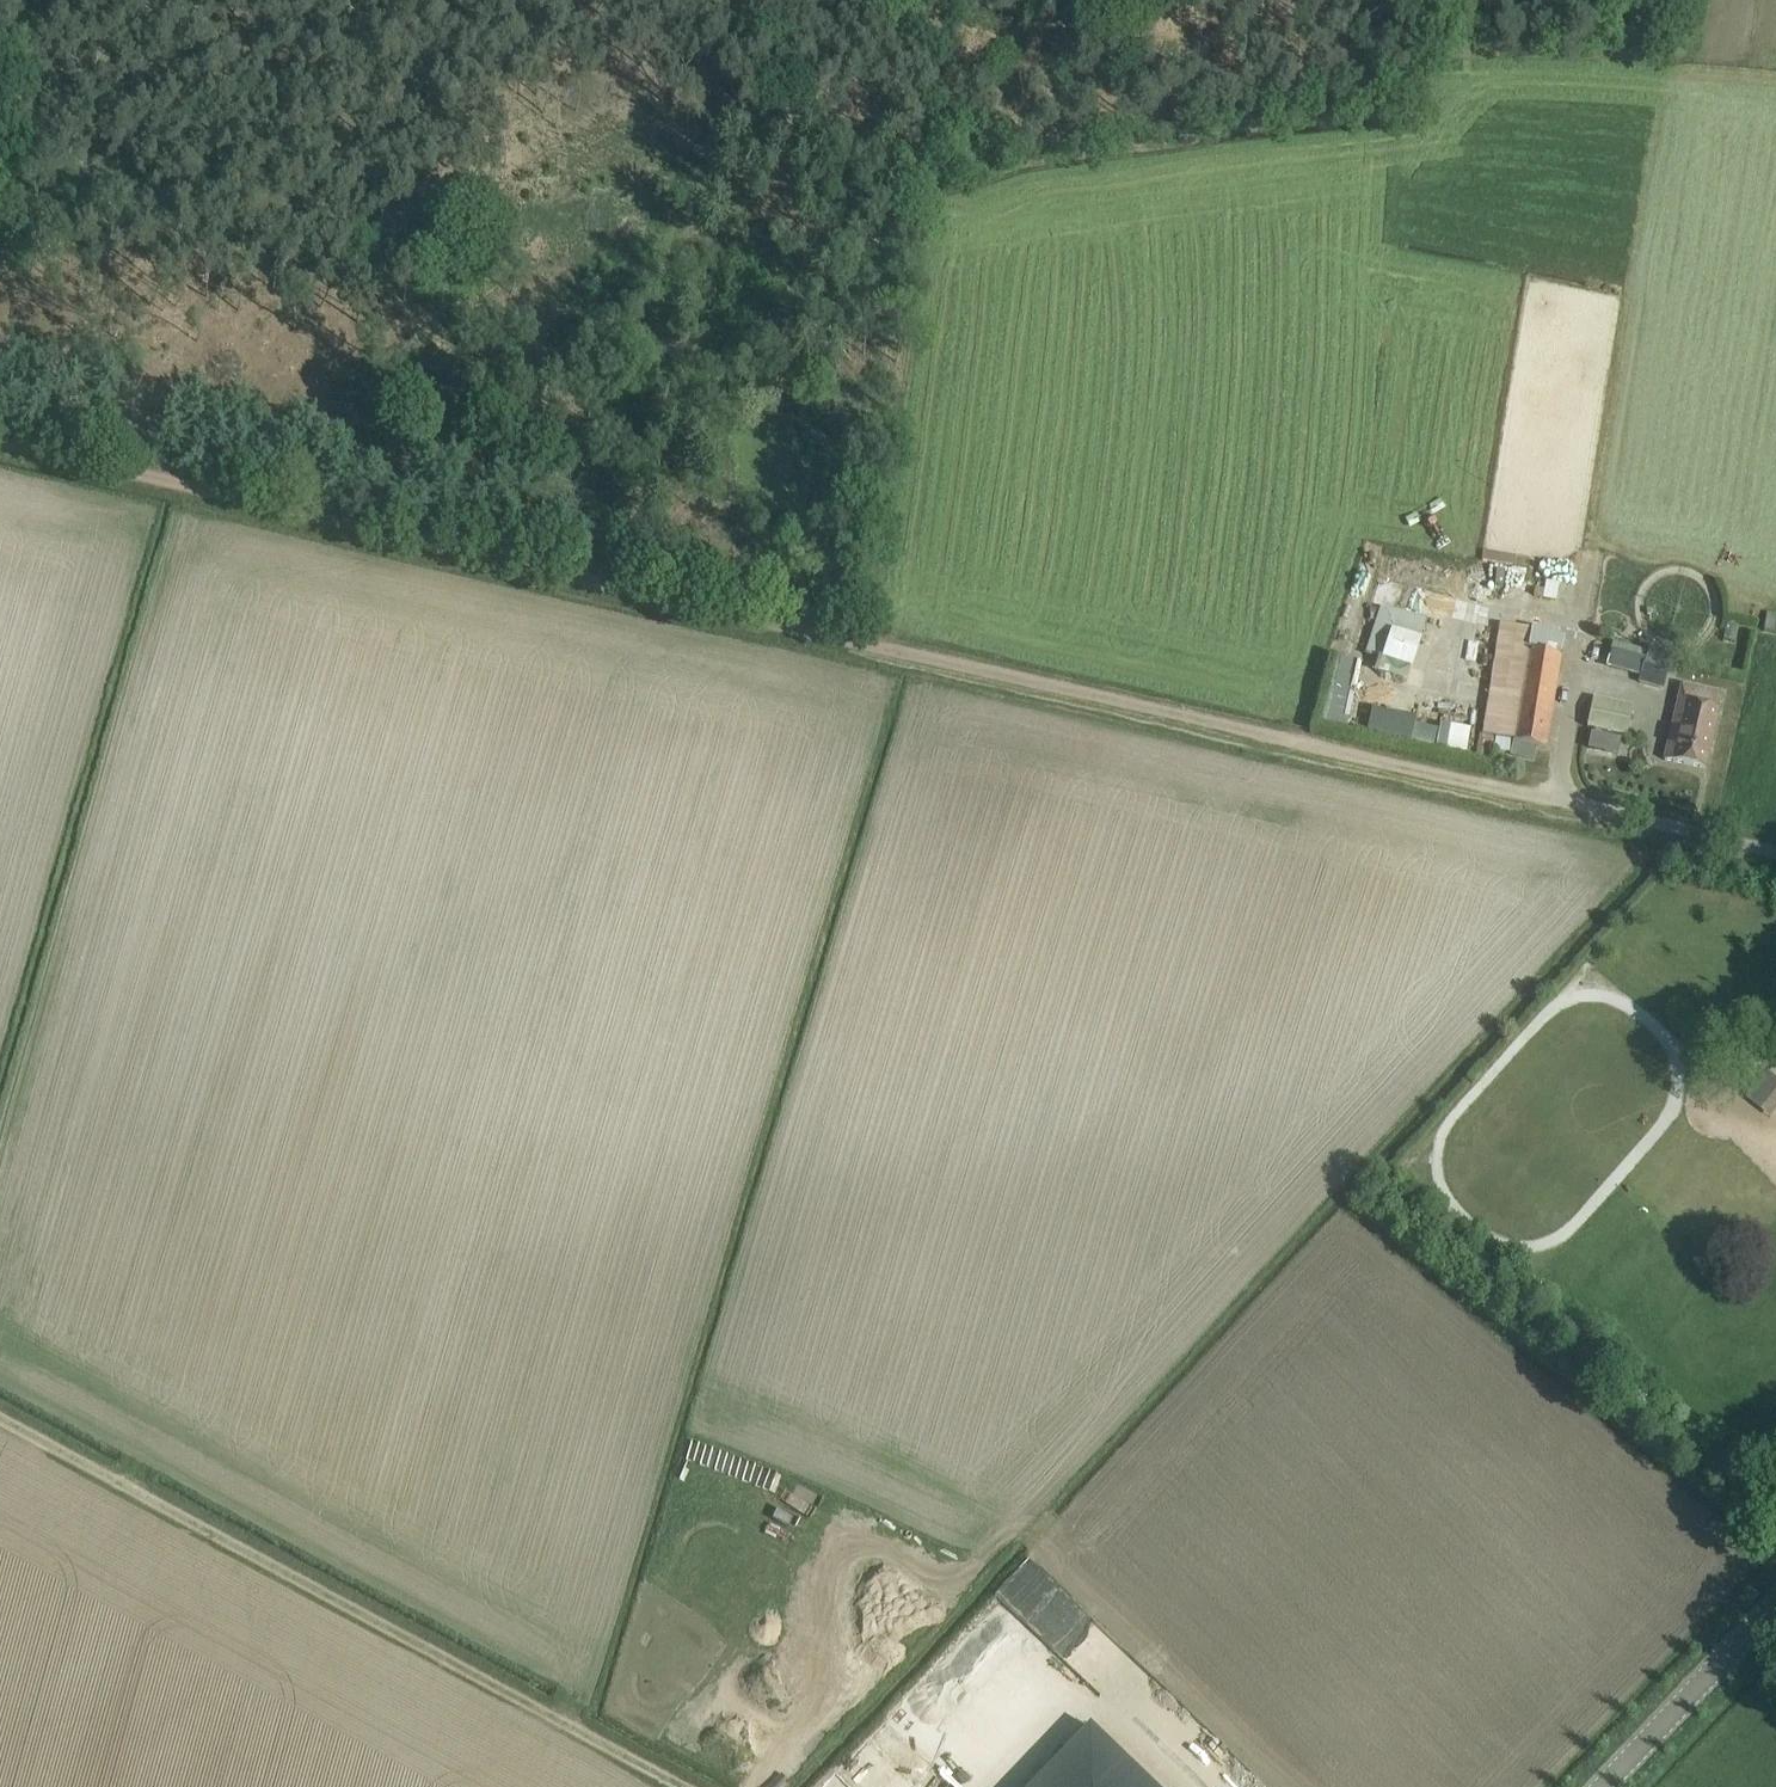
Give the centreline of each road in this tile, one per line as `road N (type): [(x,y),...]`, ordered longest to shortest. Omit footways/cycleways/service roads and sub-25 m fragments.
road 1 (unclassified): [(1775,847),(1355,756)]
road 2 (tertiary): [(1602,1786),(1775,1603)]

